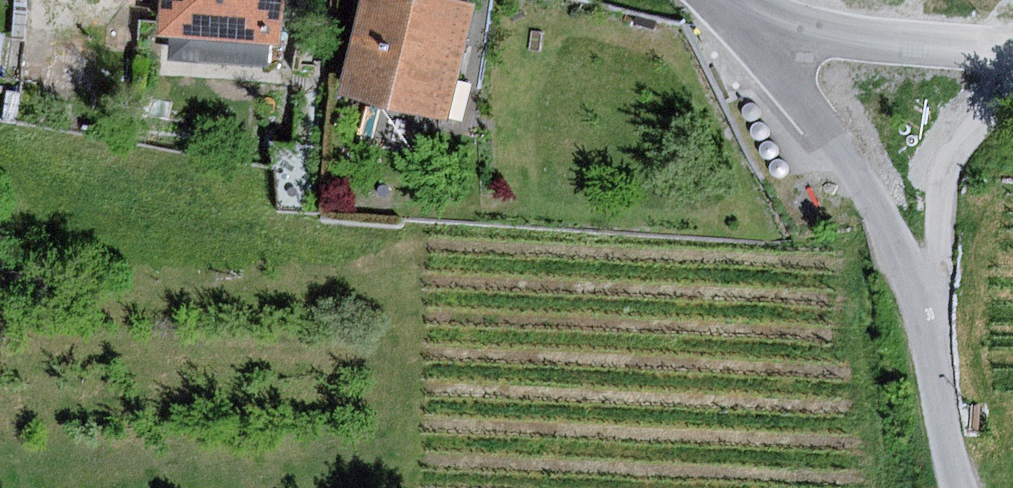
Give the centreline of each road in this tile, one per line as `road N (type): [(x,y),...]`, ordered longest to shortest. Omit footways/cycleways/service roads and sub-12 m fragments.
road 1 (residential): [(771,28),(895,241),(931,343)]
road 2 (residential): [(931,343),(942,196),(954,161),(1012,99)]
road 3 (residential): [(771,28),(1012,54)]
road 4 (residential): [(931,343),(962,487)]

